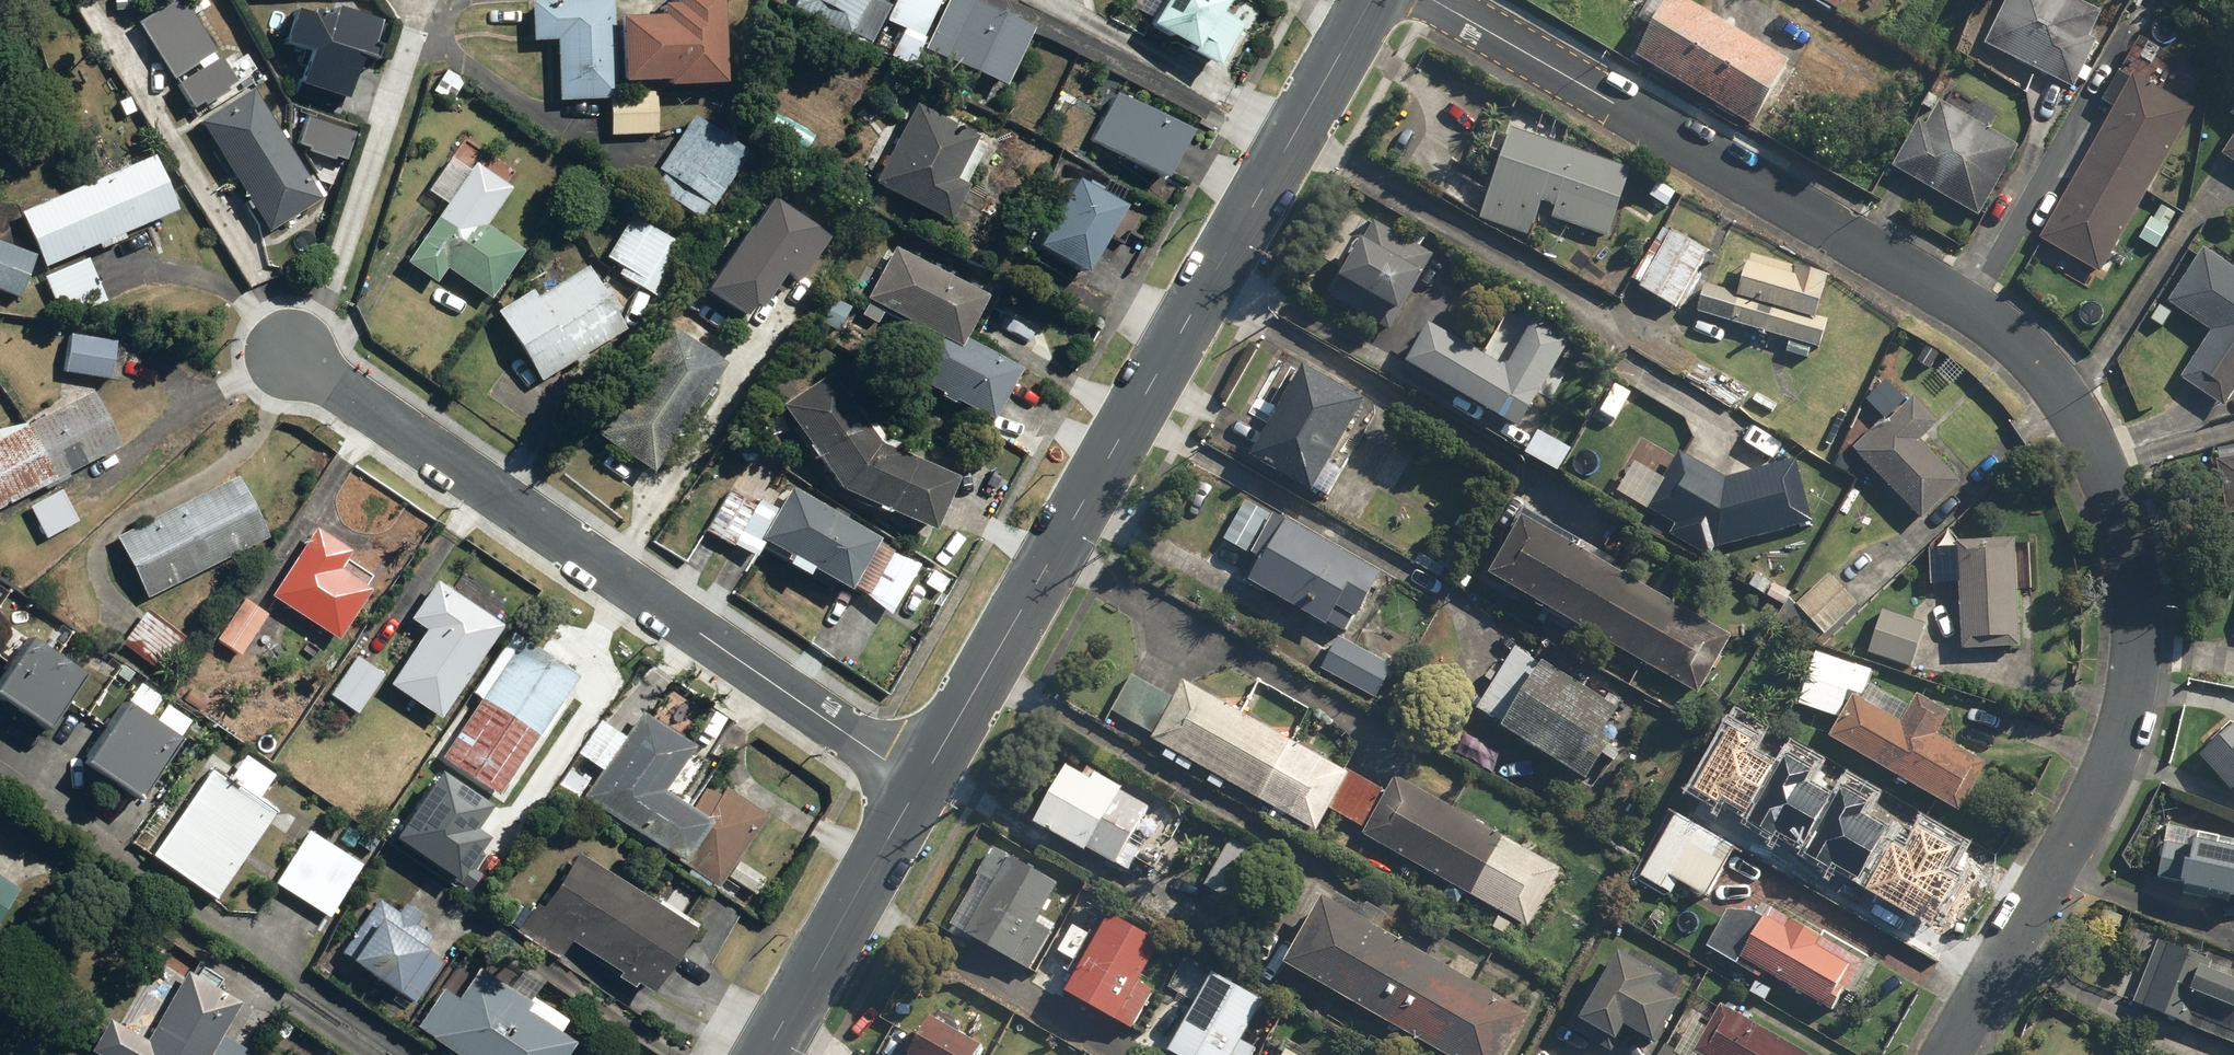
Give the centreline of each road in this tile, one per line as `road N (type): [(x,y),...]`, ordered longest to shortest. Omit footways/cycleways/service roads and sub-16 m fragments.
road 1 (residential): [(1424,0),(1977,314),(2045,378),(2086,434),(2116,510),(2135,599),(2127,713),(2105,772),(1943,1054)]
road 2 (tertiary): [(920,785),(1367,0)]
road 3 (residential): [(286,356),(920,785)]
road 4 (tertiary): [(765,1054),(920,785)]

